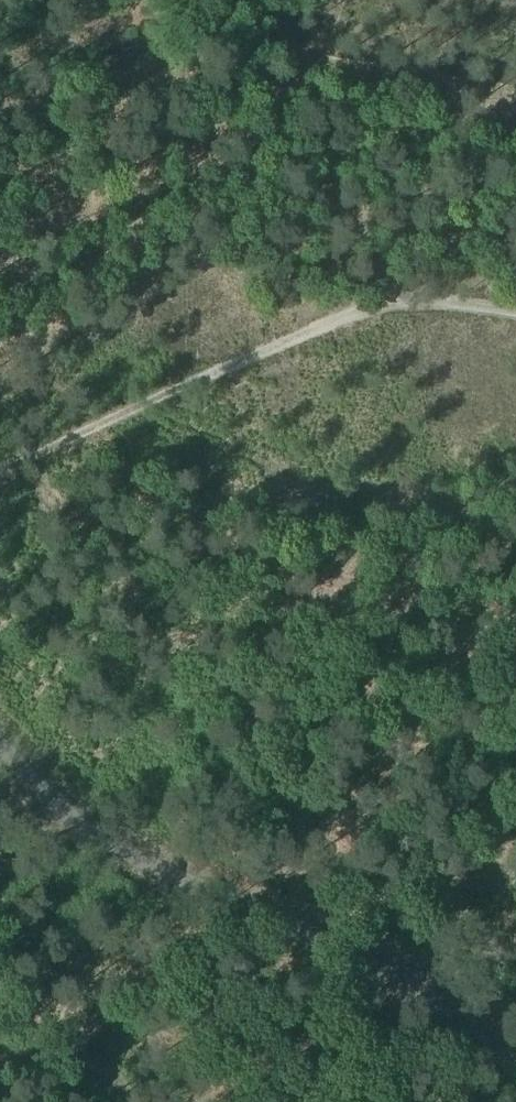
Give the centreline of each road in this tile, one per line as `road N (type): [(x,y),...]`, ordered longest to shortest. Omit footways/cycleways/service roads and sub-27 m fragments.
road 1 (unclassified): [(515,1069),(417,992),(77,824),(0,742)]
road 2 (track): [(0,475),(266,350),(415,307),(515,316)]
road 3 (track): [(399,311),(390,202),(425,88),(476,0)]
road 4 (track): [(201,1101),(226,1086),(372,1048),(438,1008)]

